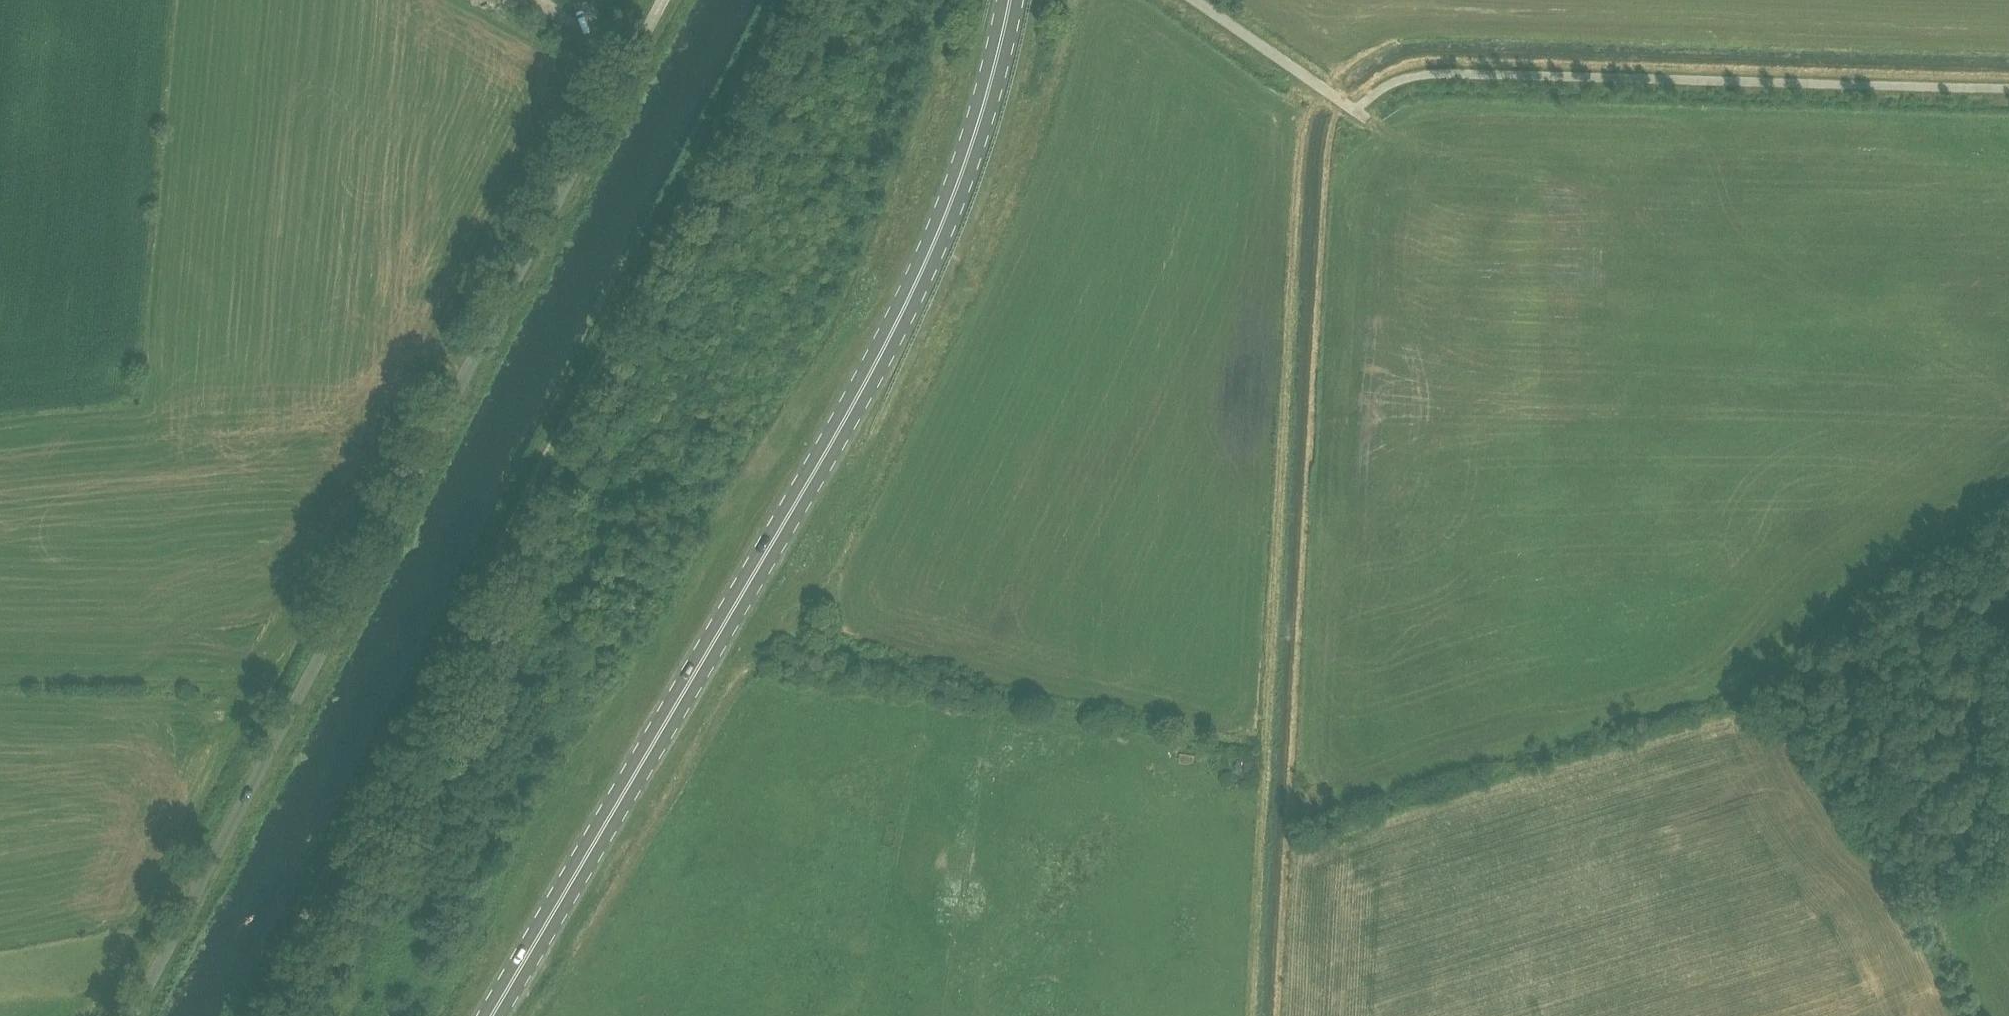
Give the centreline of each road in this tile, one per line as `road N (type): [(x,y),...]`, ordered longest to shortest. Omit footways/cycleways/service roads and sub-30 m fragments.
road 1 (track): [(791,0),(248,1015)]
road 2 (unclassified): [(126,1015),(660,0)]
road 3 (primary): [(1009,0),(968,157),(913,299),(492,1015)]

